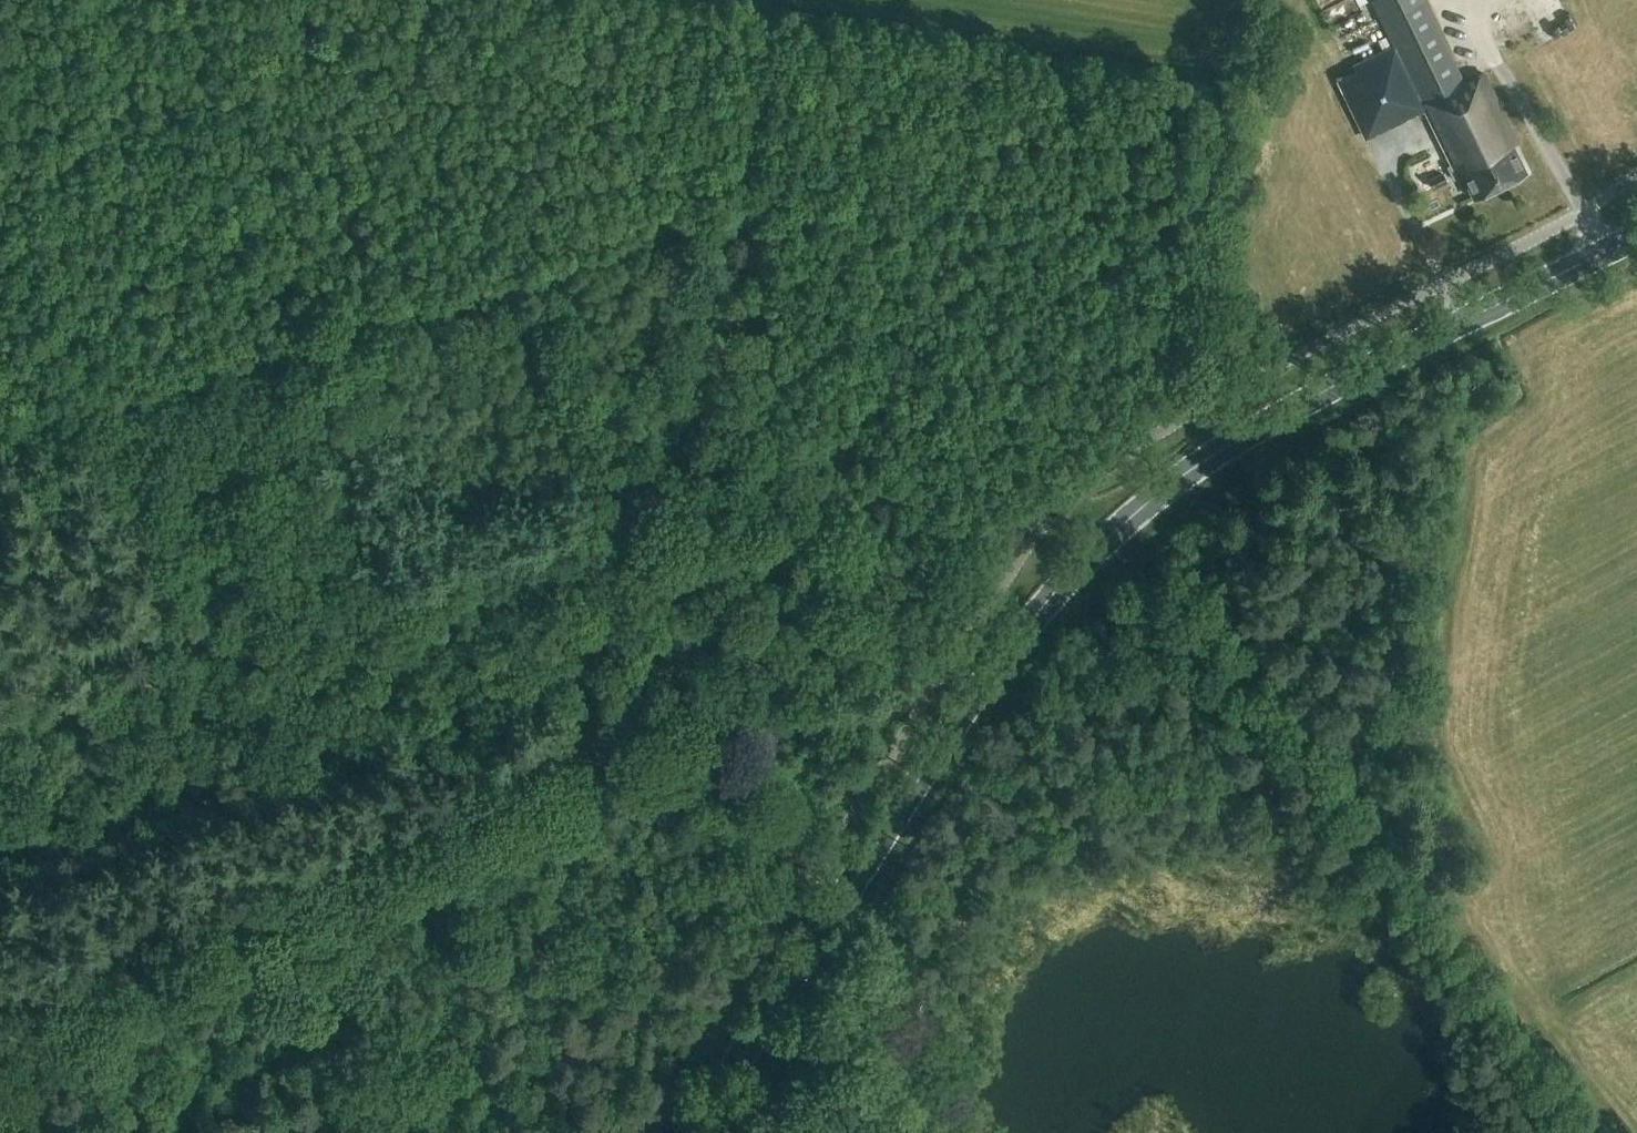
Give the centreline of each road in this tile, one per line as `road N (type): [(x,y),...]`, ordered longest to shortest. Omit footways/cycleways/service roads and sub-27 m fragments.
road 1 (primary): [(678,1132),(872,817),(962,695),(1107,540),(1229,445),(1636,235)]
road 2 (track): [(0,1020),(679,690)]
road 3 (track): [(679,690),(995,528),(1048,523)]

